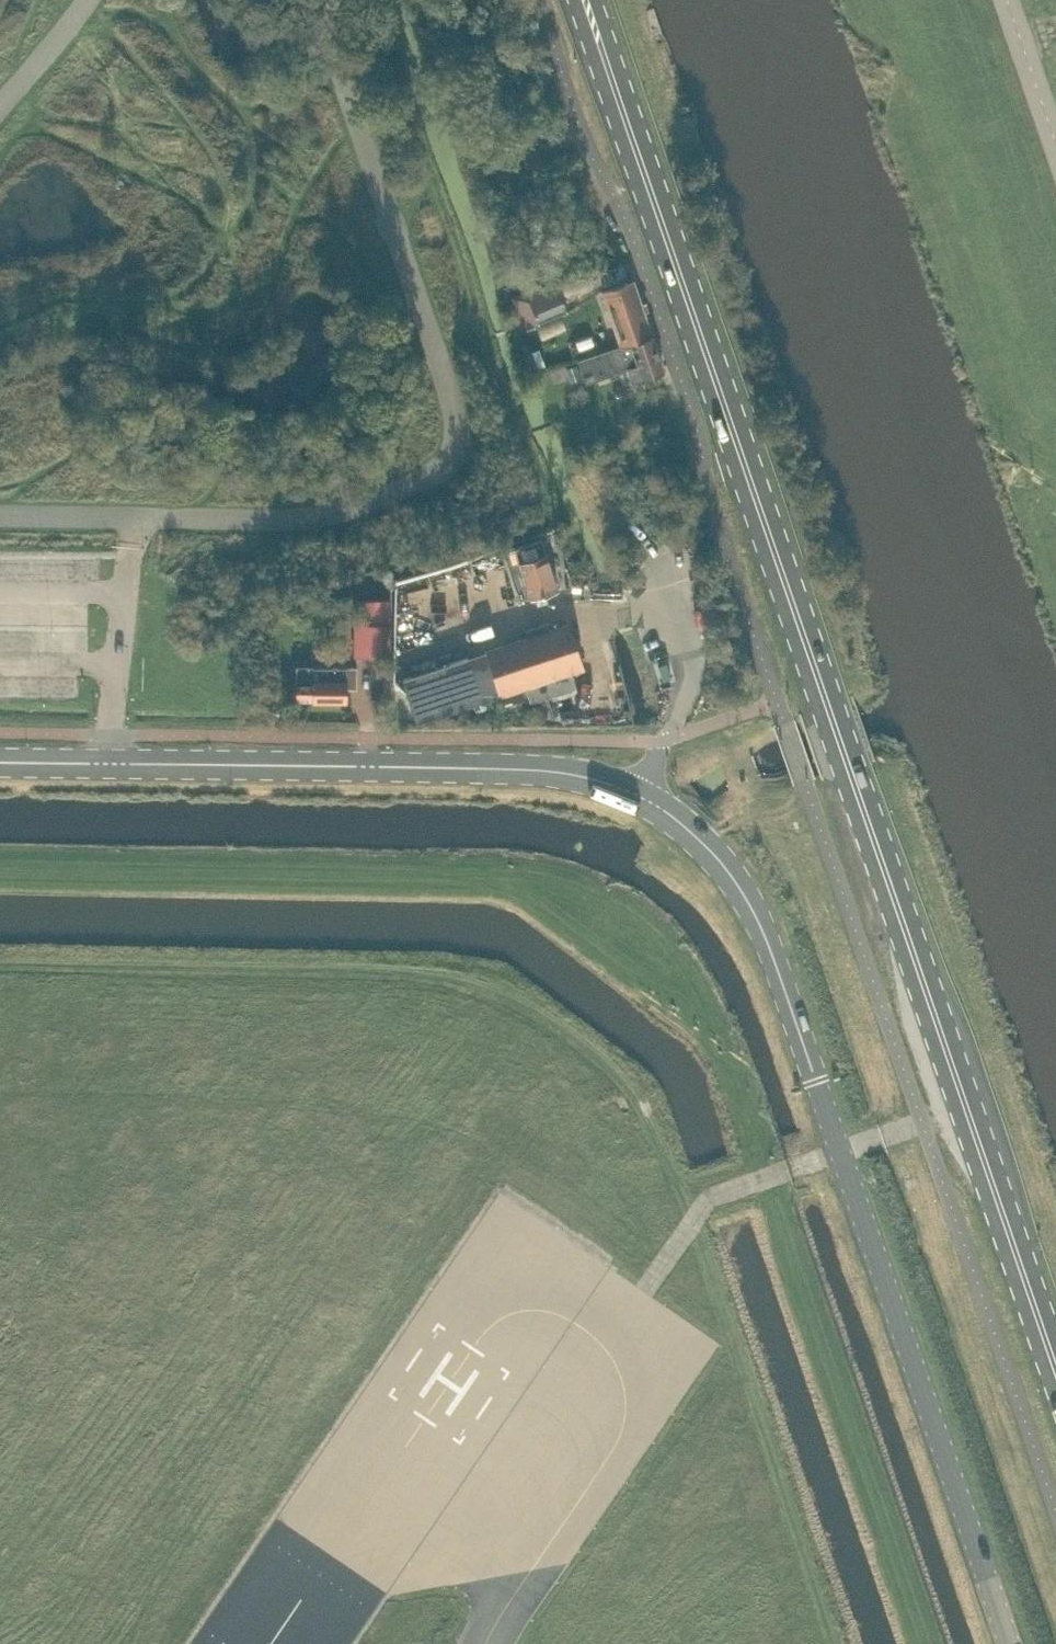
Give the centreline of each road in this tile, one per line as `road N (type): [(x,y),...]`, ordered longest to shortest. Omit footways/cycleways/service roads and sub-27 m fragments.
road 1 (primary): [(1055,1368),(586,0)]
road 2 (unclassified): [(1009,1643),(756,913),(701,838),(640,793)]
road 3 (unclassified): [(0,761),(537,768),(640,793)]
road 4 (unclassified): [(1055,140),(1008,0)]

